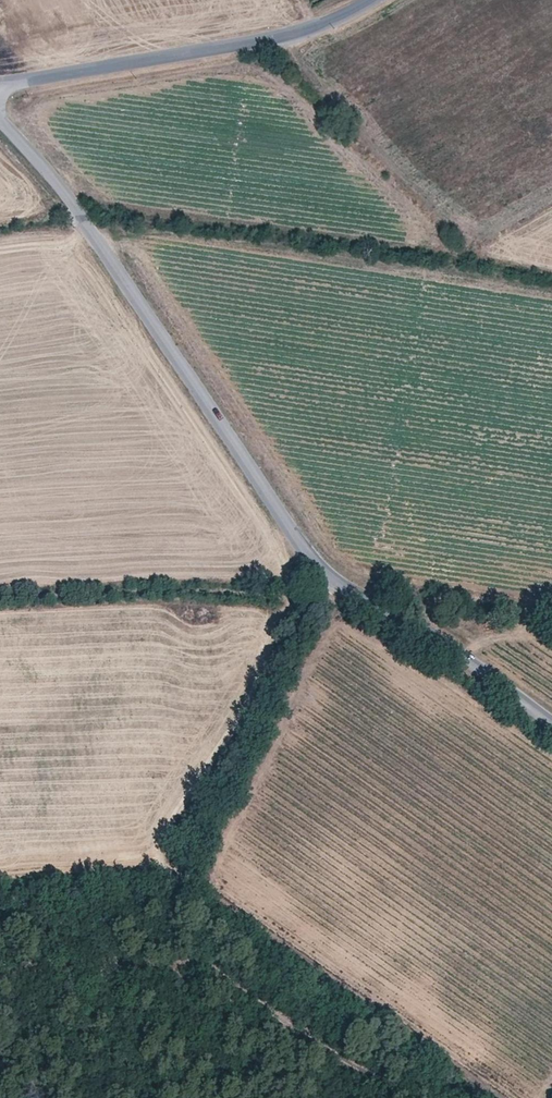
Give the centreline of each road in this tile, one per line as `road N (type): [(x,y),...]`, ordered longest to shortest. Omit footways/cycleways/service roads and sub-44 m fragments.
road 1 (unclassified): [(551,721),(318,569),(84,219),(0,119)]
road 2 (unclassified): [(370,0),(293,38),(0,86)]
road 3 (track): [(0,599),(341,589)]

